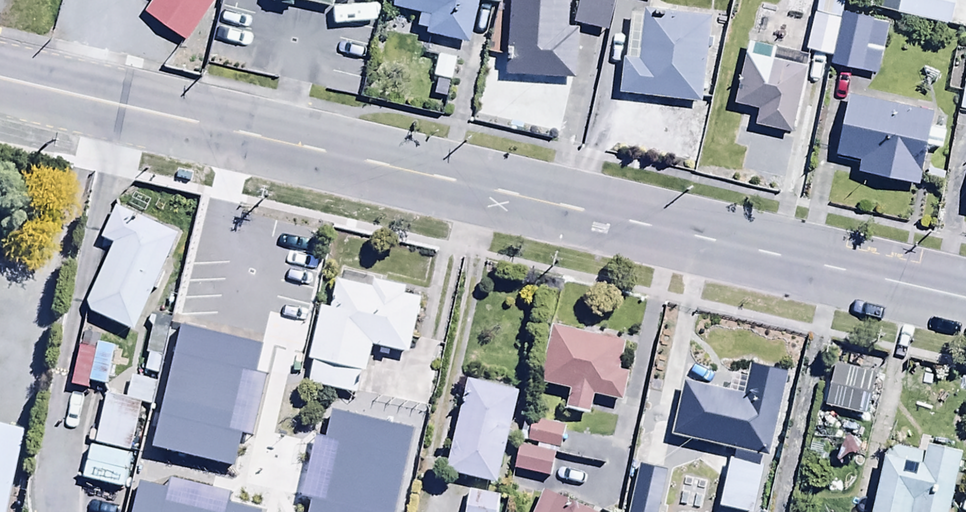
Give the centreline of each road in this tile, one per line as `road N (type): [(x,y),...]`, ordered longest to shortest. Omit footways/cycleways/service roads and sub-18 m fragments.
road 1 (tertiary): [(0,81),(965,299)]

